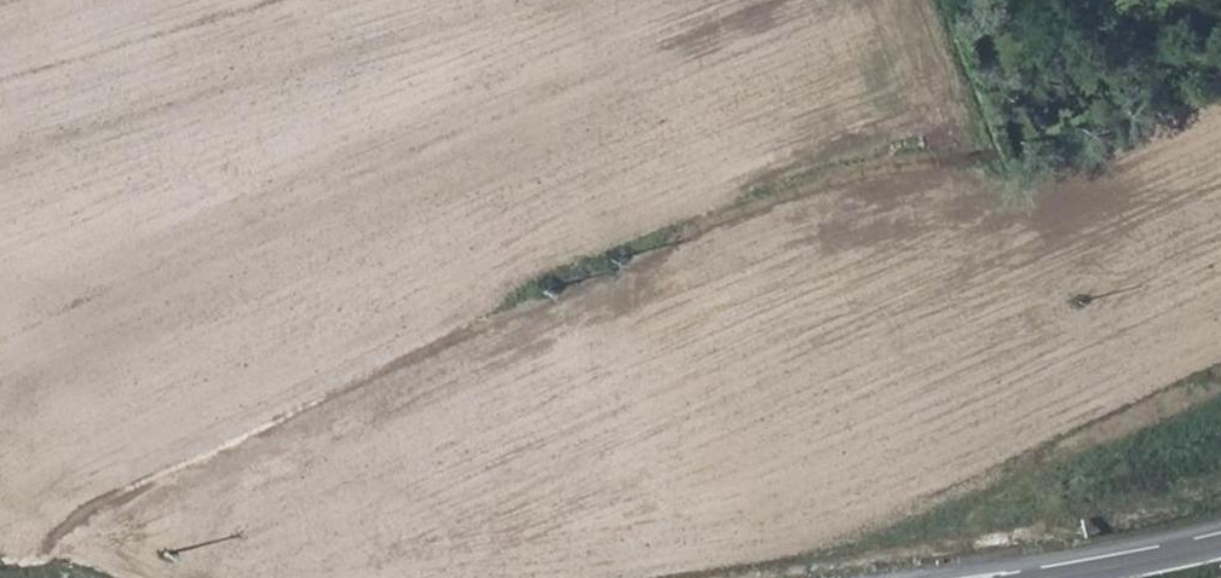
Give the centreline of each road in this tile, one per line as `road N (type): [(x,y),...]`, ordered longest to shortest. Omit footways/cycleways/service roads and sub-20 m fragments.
road 1 (trunk): [(1220,546),(1059,577)]

